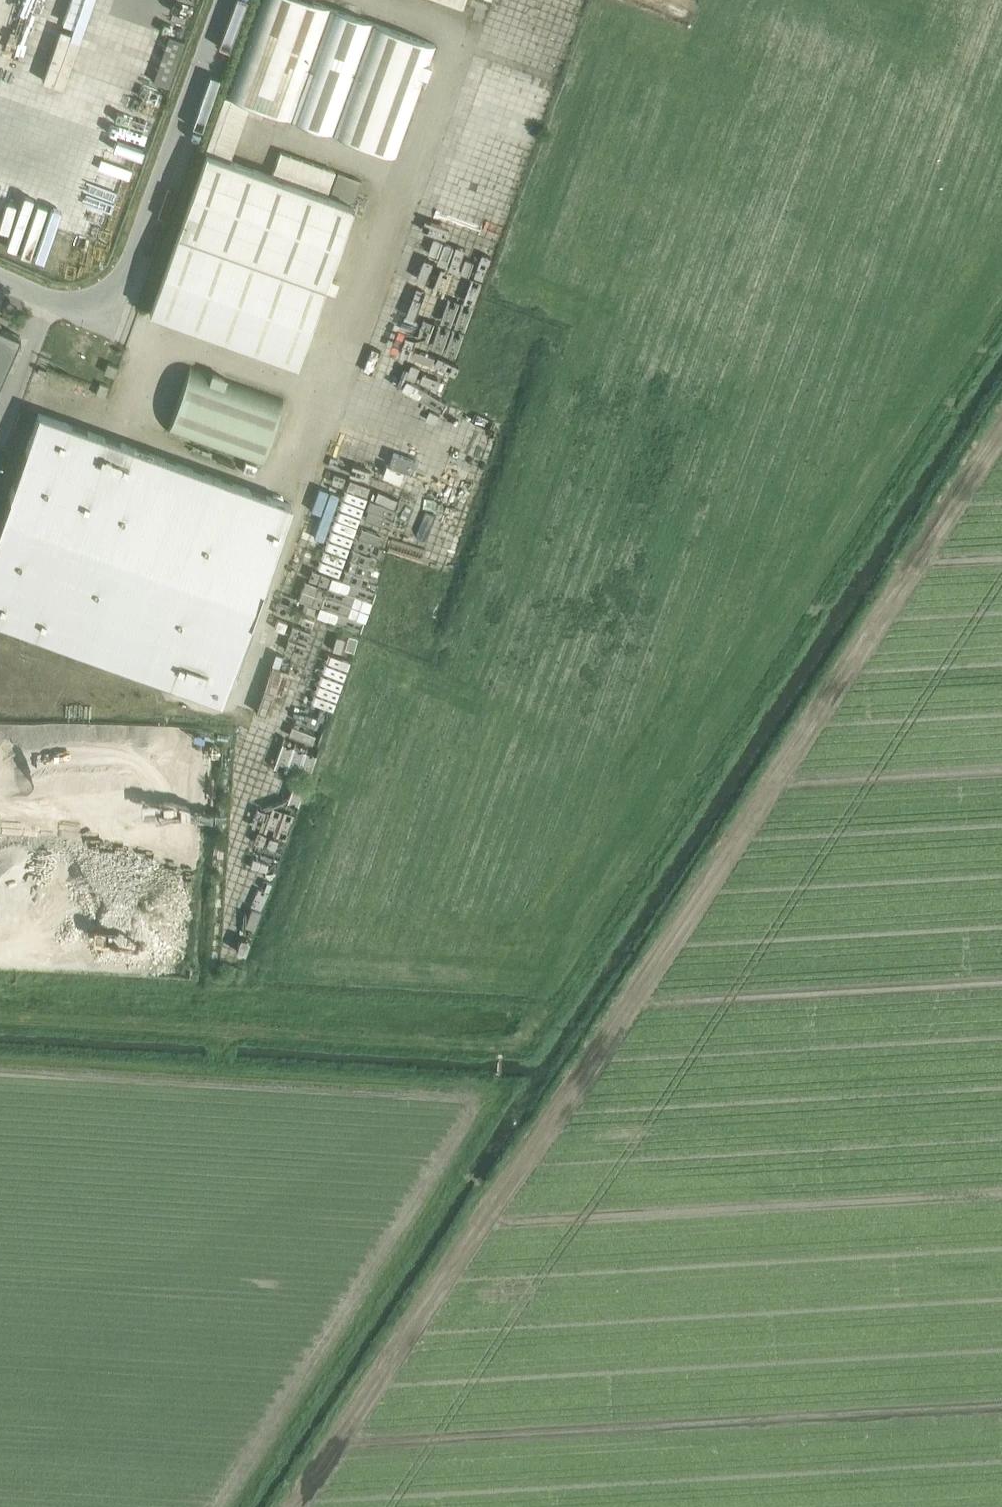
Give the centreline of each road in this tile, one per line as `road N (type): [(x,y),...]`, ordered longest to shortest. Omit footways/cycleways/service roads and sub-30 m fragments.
road 1 (unclassified): [(0,281),(69,310),(116,301),(156,224),(233,0)]

